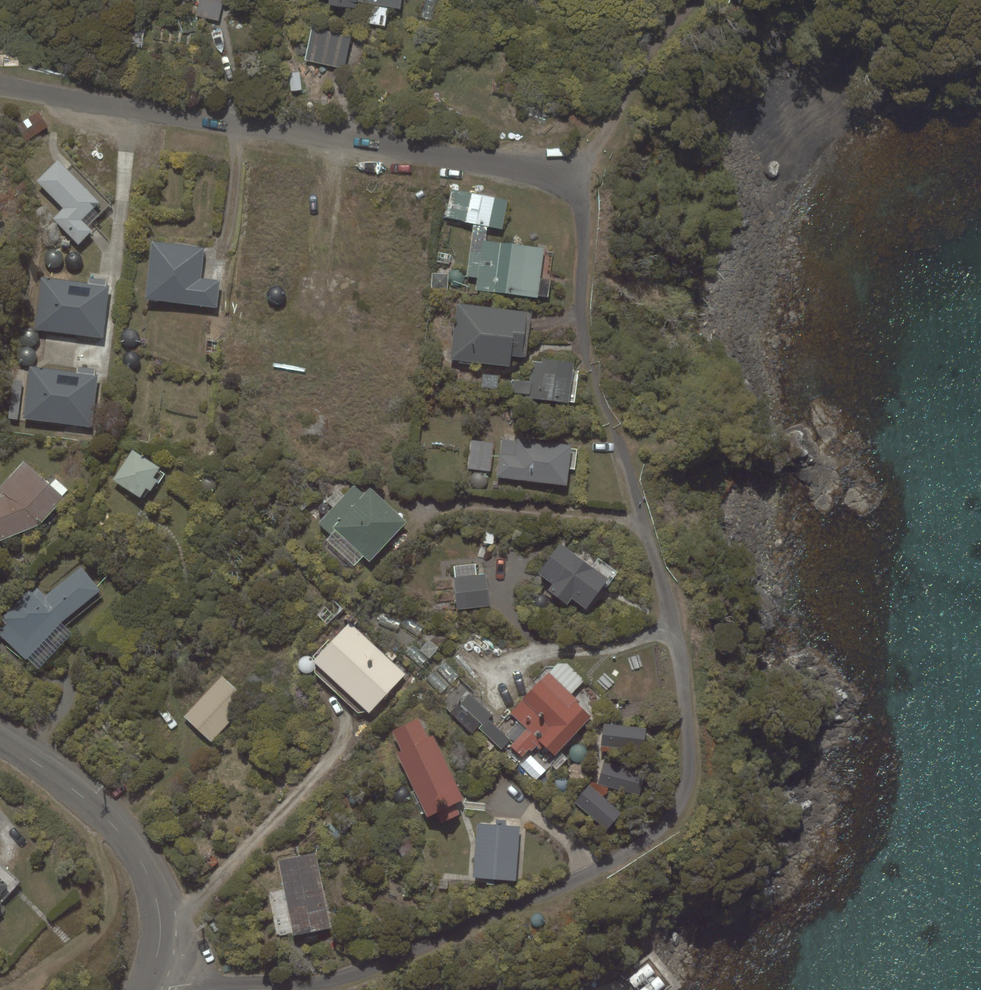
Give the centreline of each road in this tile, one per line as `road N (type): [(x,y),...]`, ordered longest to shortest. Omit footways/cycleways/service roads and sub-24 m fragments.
road 1 (residential): [(616,431),(683,687),(688,779),(666,824),(597,869),(349,976),(147,989)]
road 2 (residential): [(0,86),(562,177),(584,216),(582,325),(590,360)]
road 3 (residential): [(140,989),(160,913),(135,851),(117,824),(0,738)]

